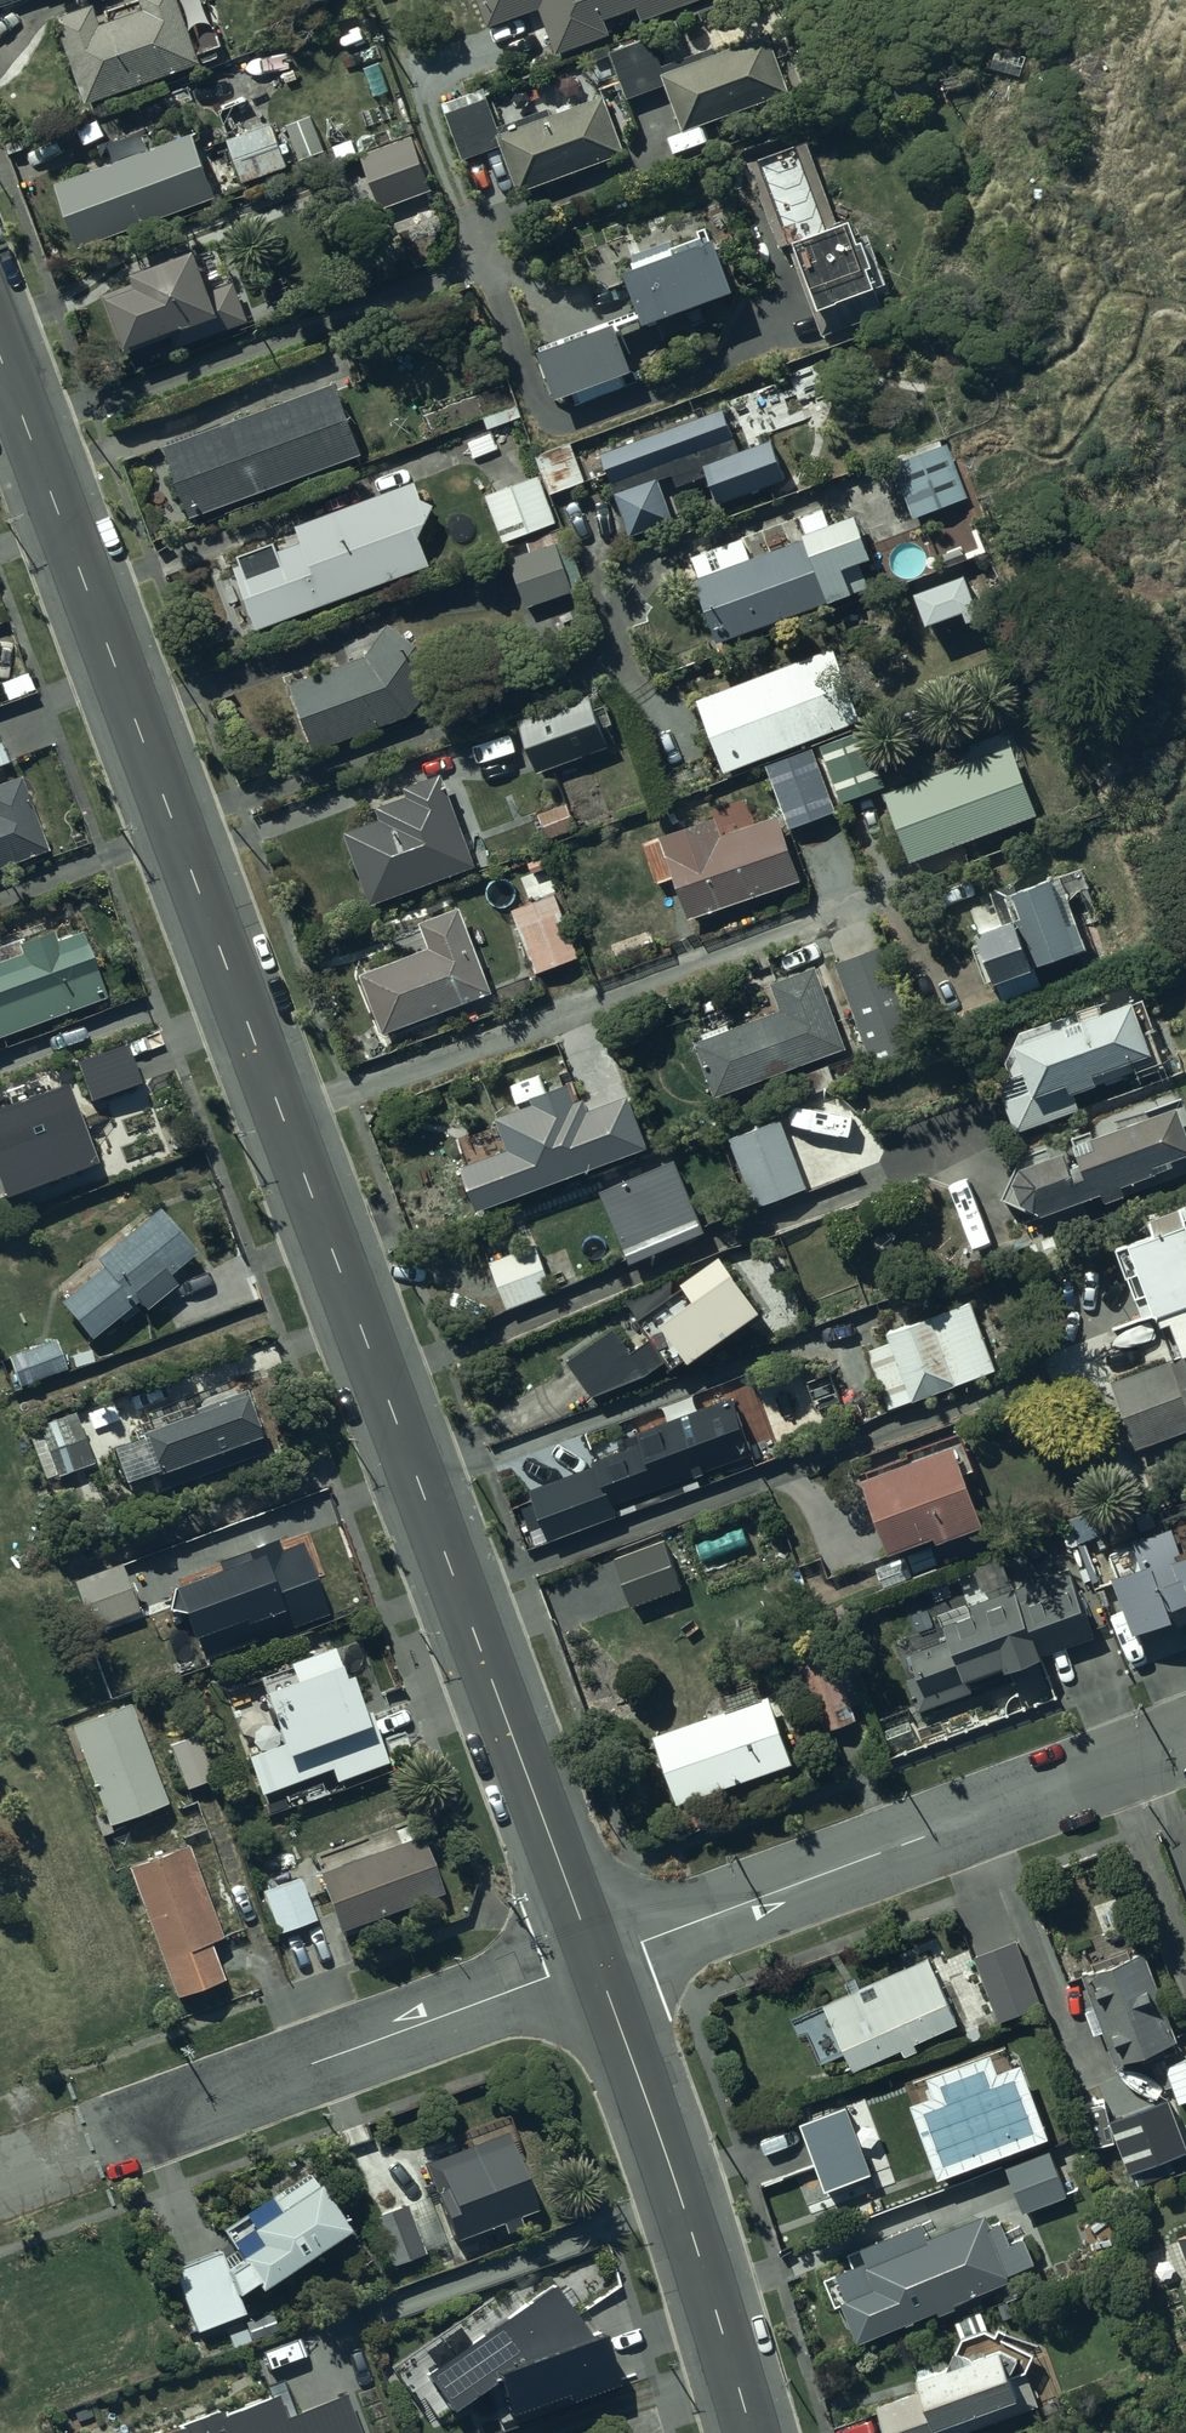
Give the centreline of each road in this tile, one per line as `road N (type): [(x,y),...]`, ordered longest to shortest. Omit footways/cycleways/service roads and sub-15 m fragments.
road 1 (residential): [(0,354),(595,1959)]
road 2 (residential): [(595,1959),(0,2185)]
road 3 (residential): [(1185,1750),(595,1959)]
road 4 (residential): [(595,1959),(751,2432)]

